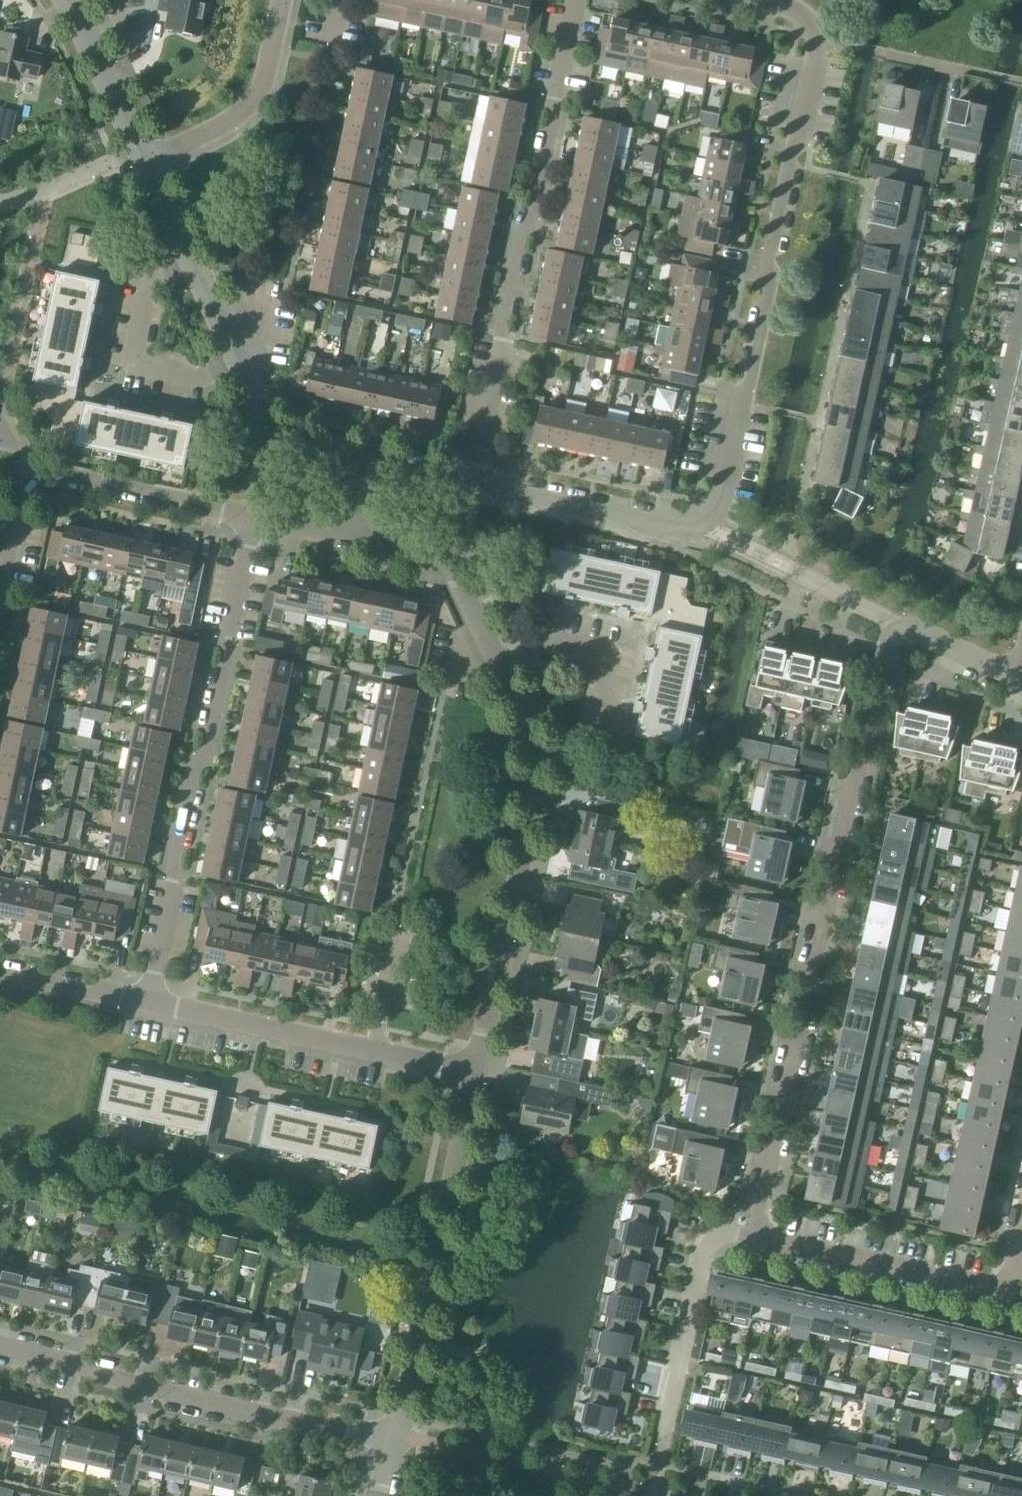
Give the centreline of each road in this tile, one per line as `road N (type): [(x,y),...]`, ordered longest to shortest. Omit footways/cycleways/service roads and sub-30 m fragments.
road 1 (residential): [(474,1076),(545,756),(455,566),(355,545)]
road 2 (residential): [(757,1235),(883,618)]
road 3 (residential): [(697,526),(713,516),(814,39),(801,16),(752,0)]
road 4 (residential): [(148,1007),(196,772),(207,760),(249,523)]
road 5 (residential): [(473,479),(575,0)]
road 6 (residential): [(395,1438),(0,1353)]
road 7 (residential): [(373,458),(267,437),(146,169)]
road 8 (residential): [(395,1438),(474,1076)]
road 9 (residential): [(0,605),(27,477),(249,523)]
road 10 (residential): [(474,1076),(148,1007)]
road 11 (residential): [(757,1235),(727,1231),(709,1240),(664,1441)]
road 12 (residential): [(1008,1286),(757,1235)]
road 13 (residential): [(282,0),(257,95),(218,129),(146,169)]
road 14 (residential): [(697,526),(473,479)]
road 15 (residential): [(883,618),(697,526)]
road 16 (residential): [(137,153),(61,0)]
road 17 (residential): [(148,1007),(0,974)]
road 18 (residential): [(1018,683),(883,618)]
road 19 (residential): [(0,204),(137,153)]

